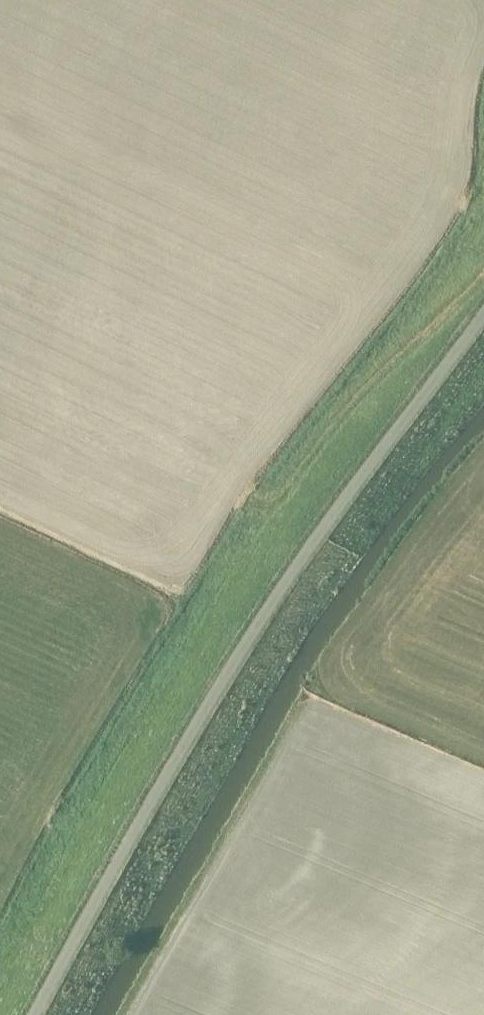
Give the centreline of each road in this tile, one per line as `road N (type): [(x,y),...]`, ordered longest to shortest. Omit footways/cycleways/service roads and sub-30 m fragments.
road 1 (unclassified): [(483,306),(264,609),(31,1014)]
road 2 (track): [(0,496),(143,566),(175,568),(221,499),(234,492),(262,503),(277,497),(343,415),(483,276)]

